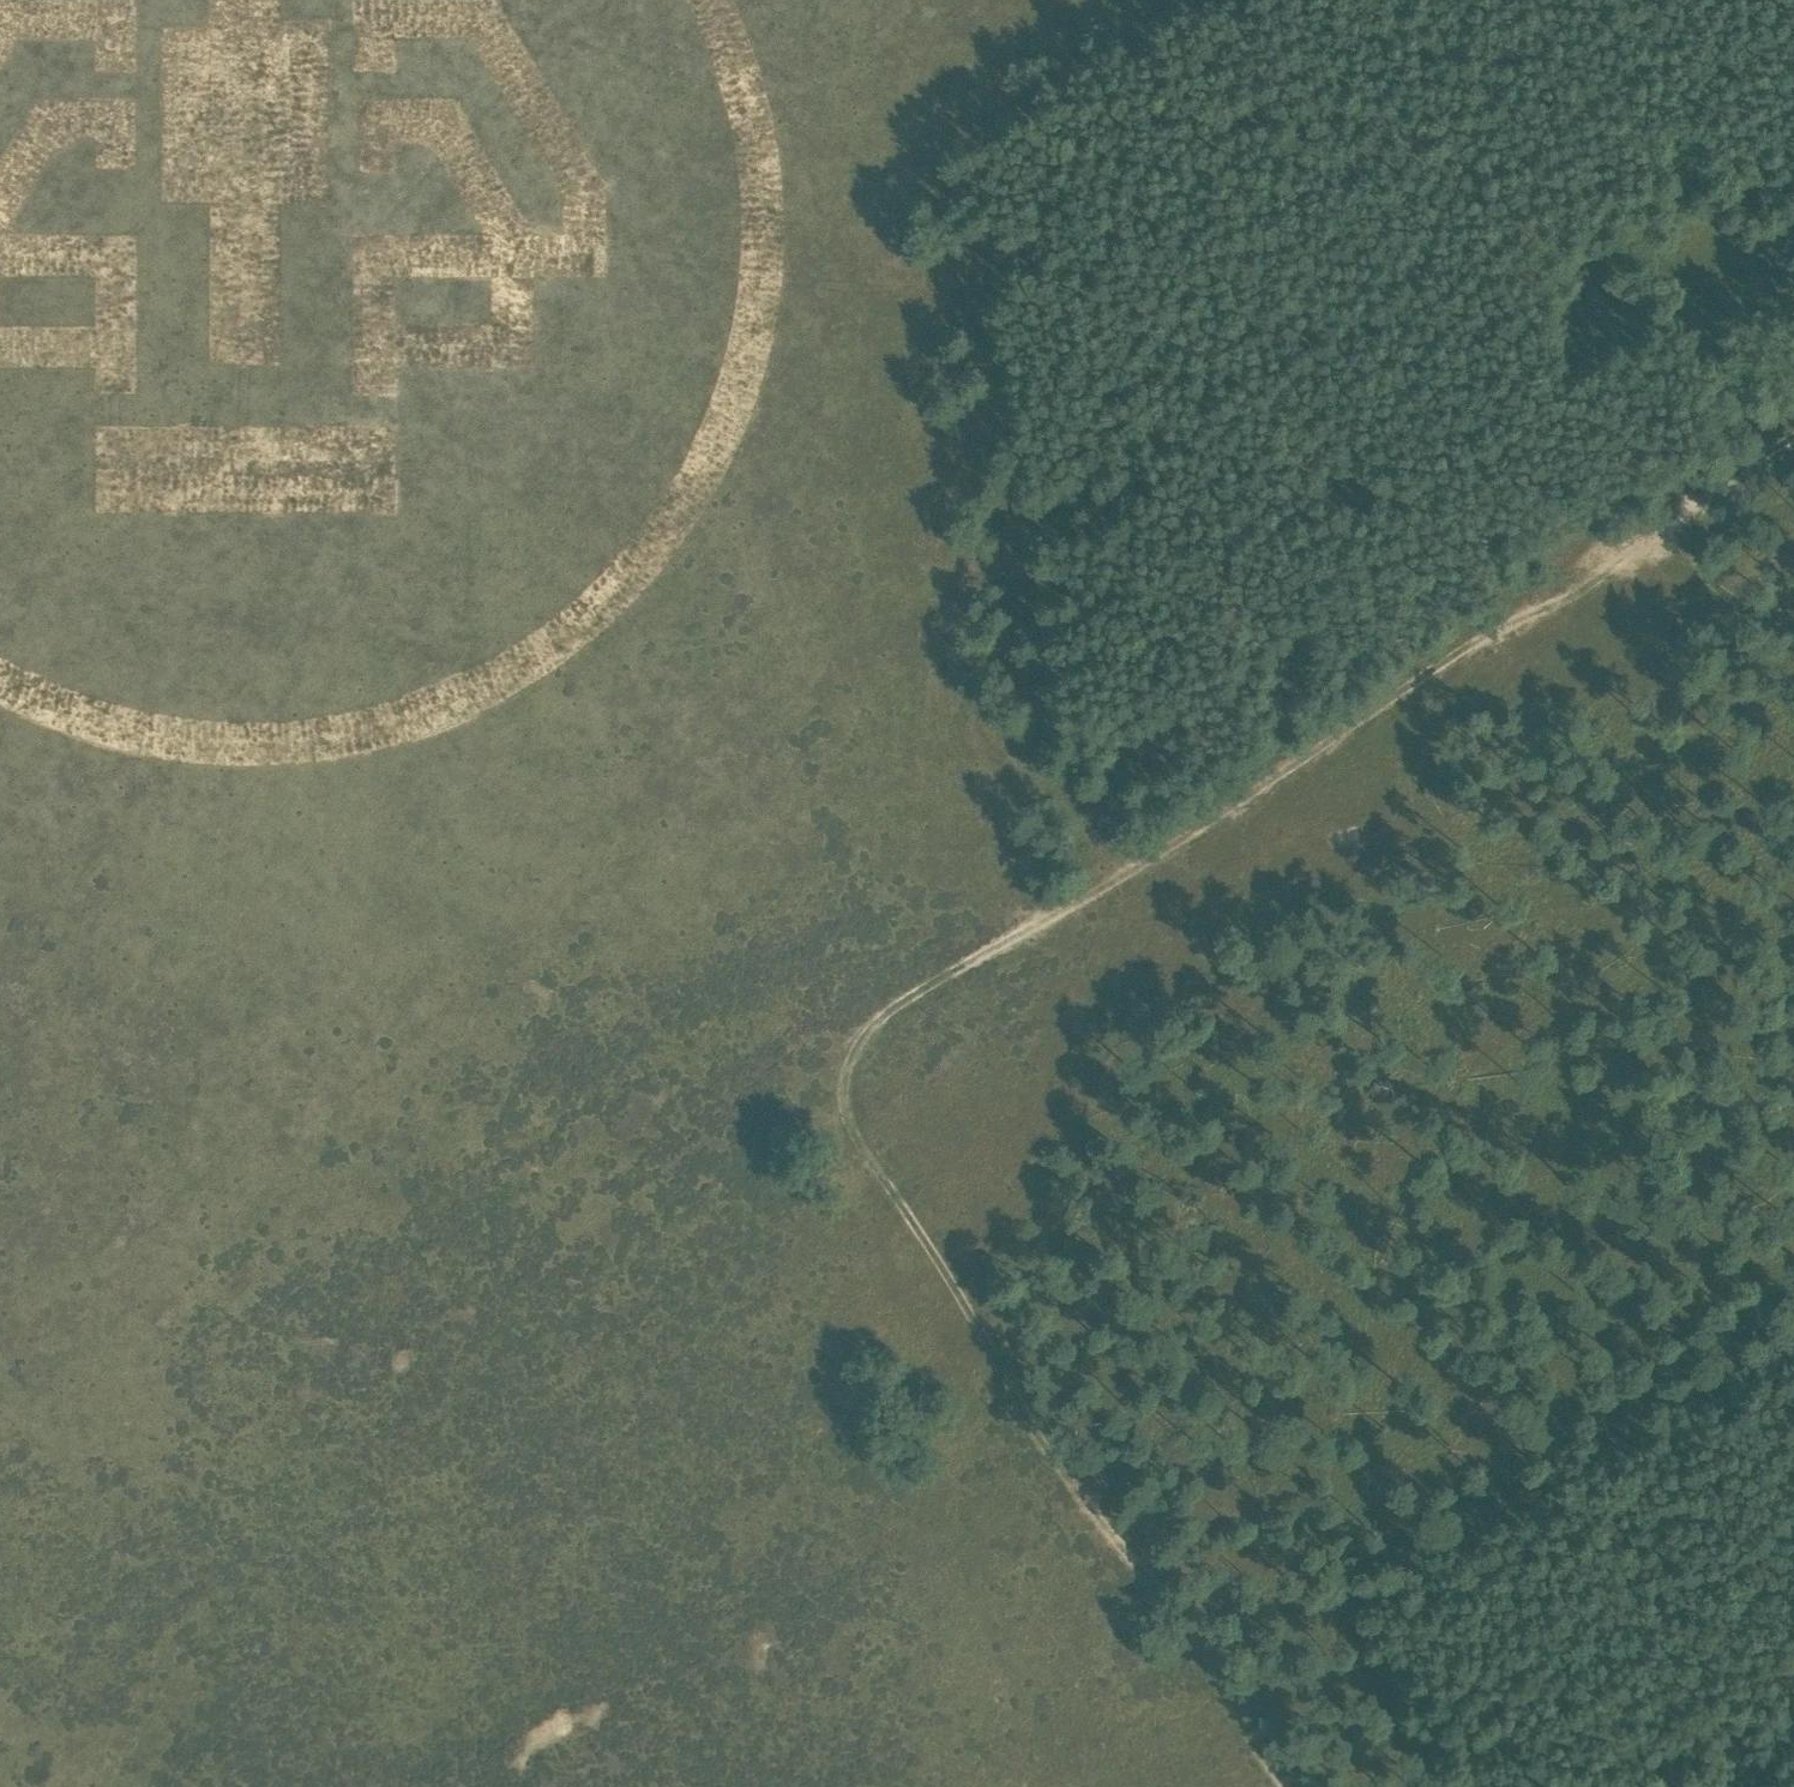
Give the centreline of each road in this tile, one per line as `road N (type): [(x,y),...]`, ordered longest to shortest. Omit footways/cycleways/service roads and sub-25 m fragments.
road 1 (track): [(1793,433),(879,1015),(847,1066),(849,1126),(1301,1786)]

